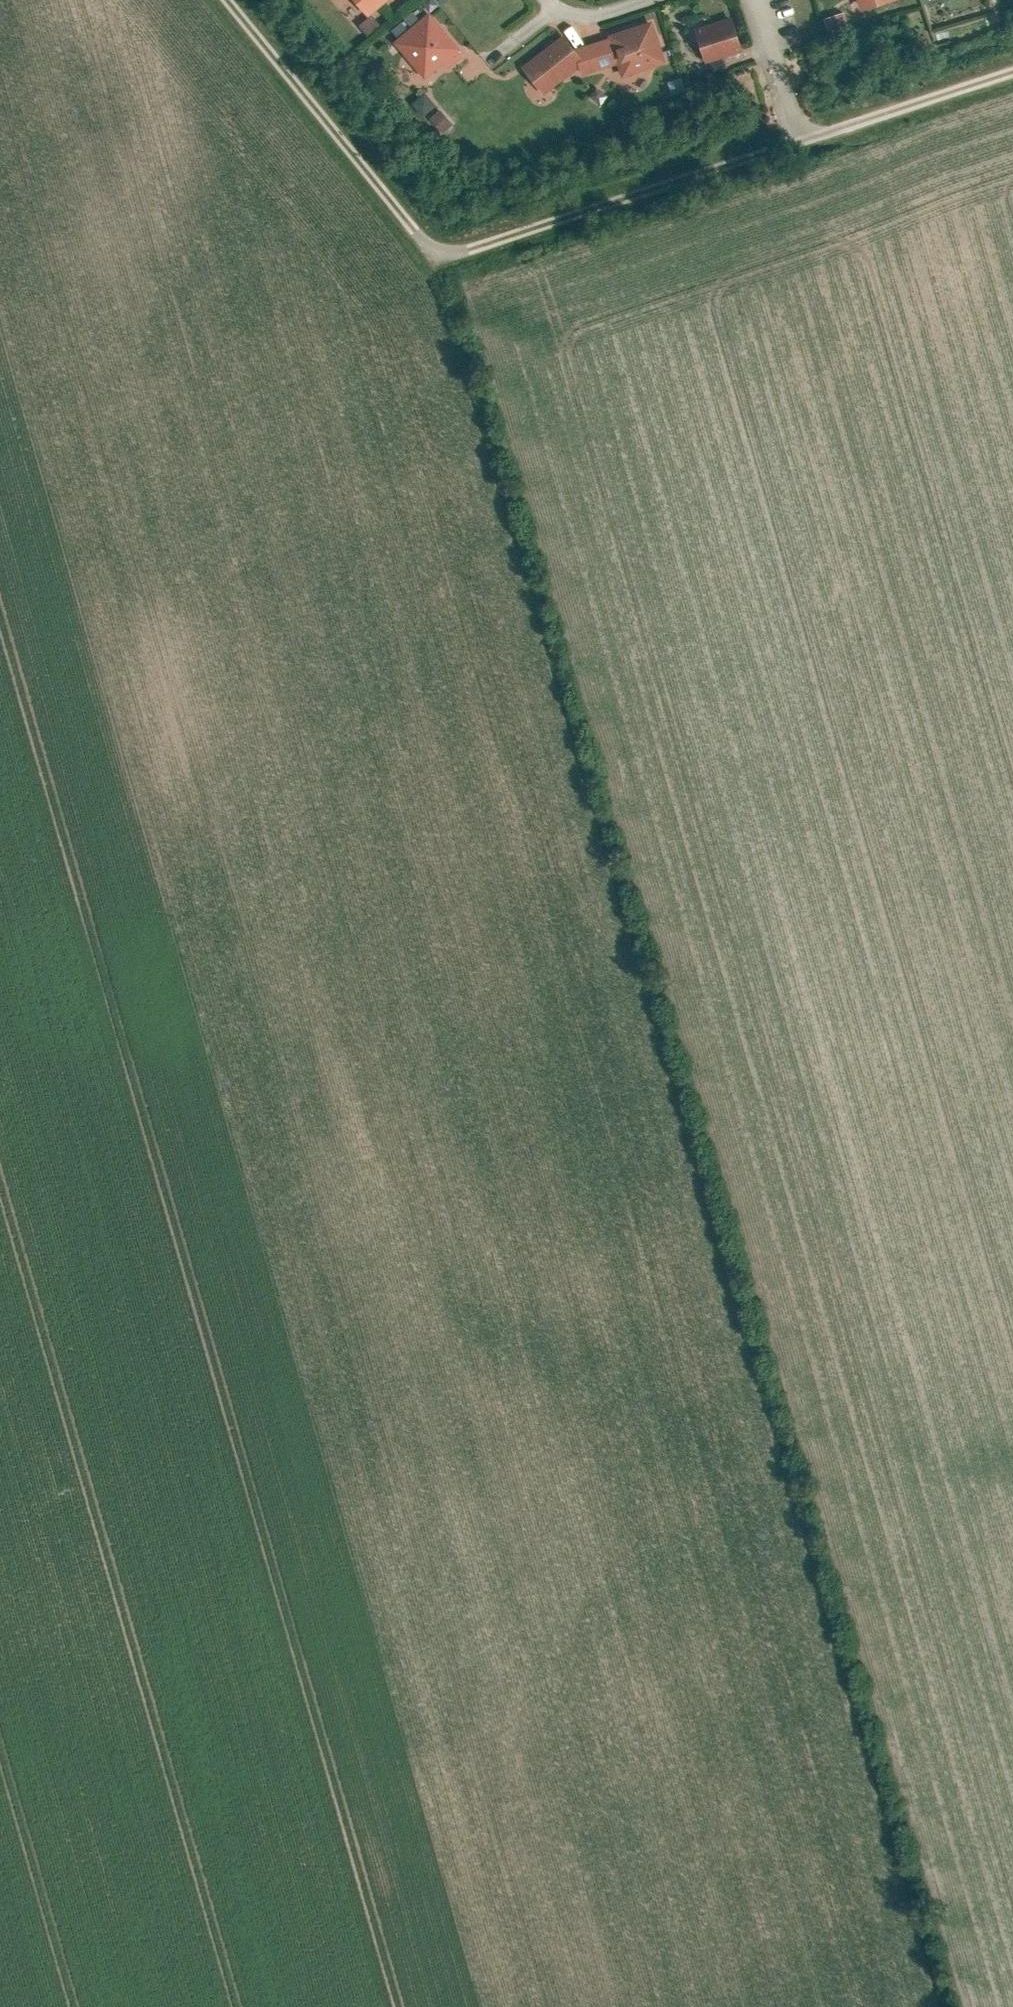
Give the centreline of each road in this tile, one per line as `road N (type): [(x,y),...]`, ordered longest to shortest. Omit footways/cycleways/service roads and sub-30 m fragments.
road 1 (unclassified): [(227,0),(435,255),(1012,72)]

